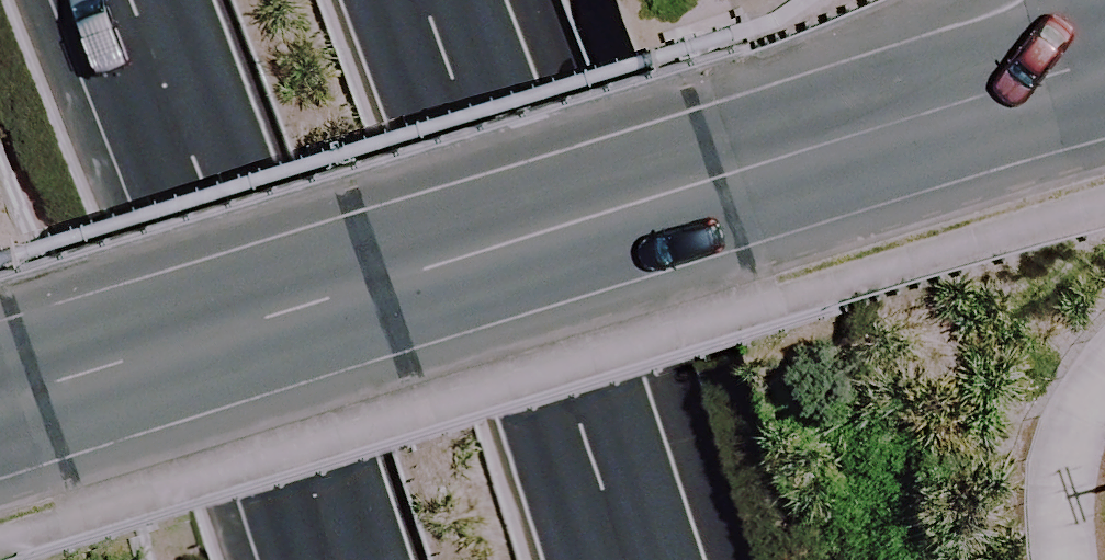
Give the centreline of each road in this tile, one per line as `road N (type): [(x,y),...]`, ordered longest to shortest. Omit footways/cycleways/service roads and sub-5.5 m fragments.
road 1 (tertiary): [(1104,65),(0,399)]
road 2 (primary): [(413,0),(635,559)]
road 3 (primary): [(323,559),(108,0)]

